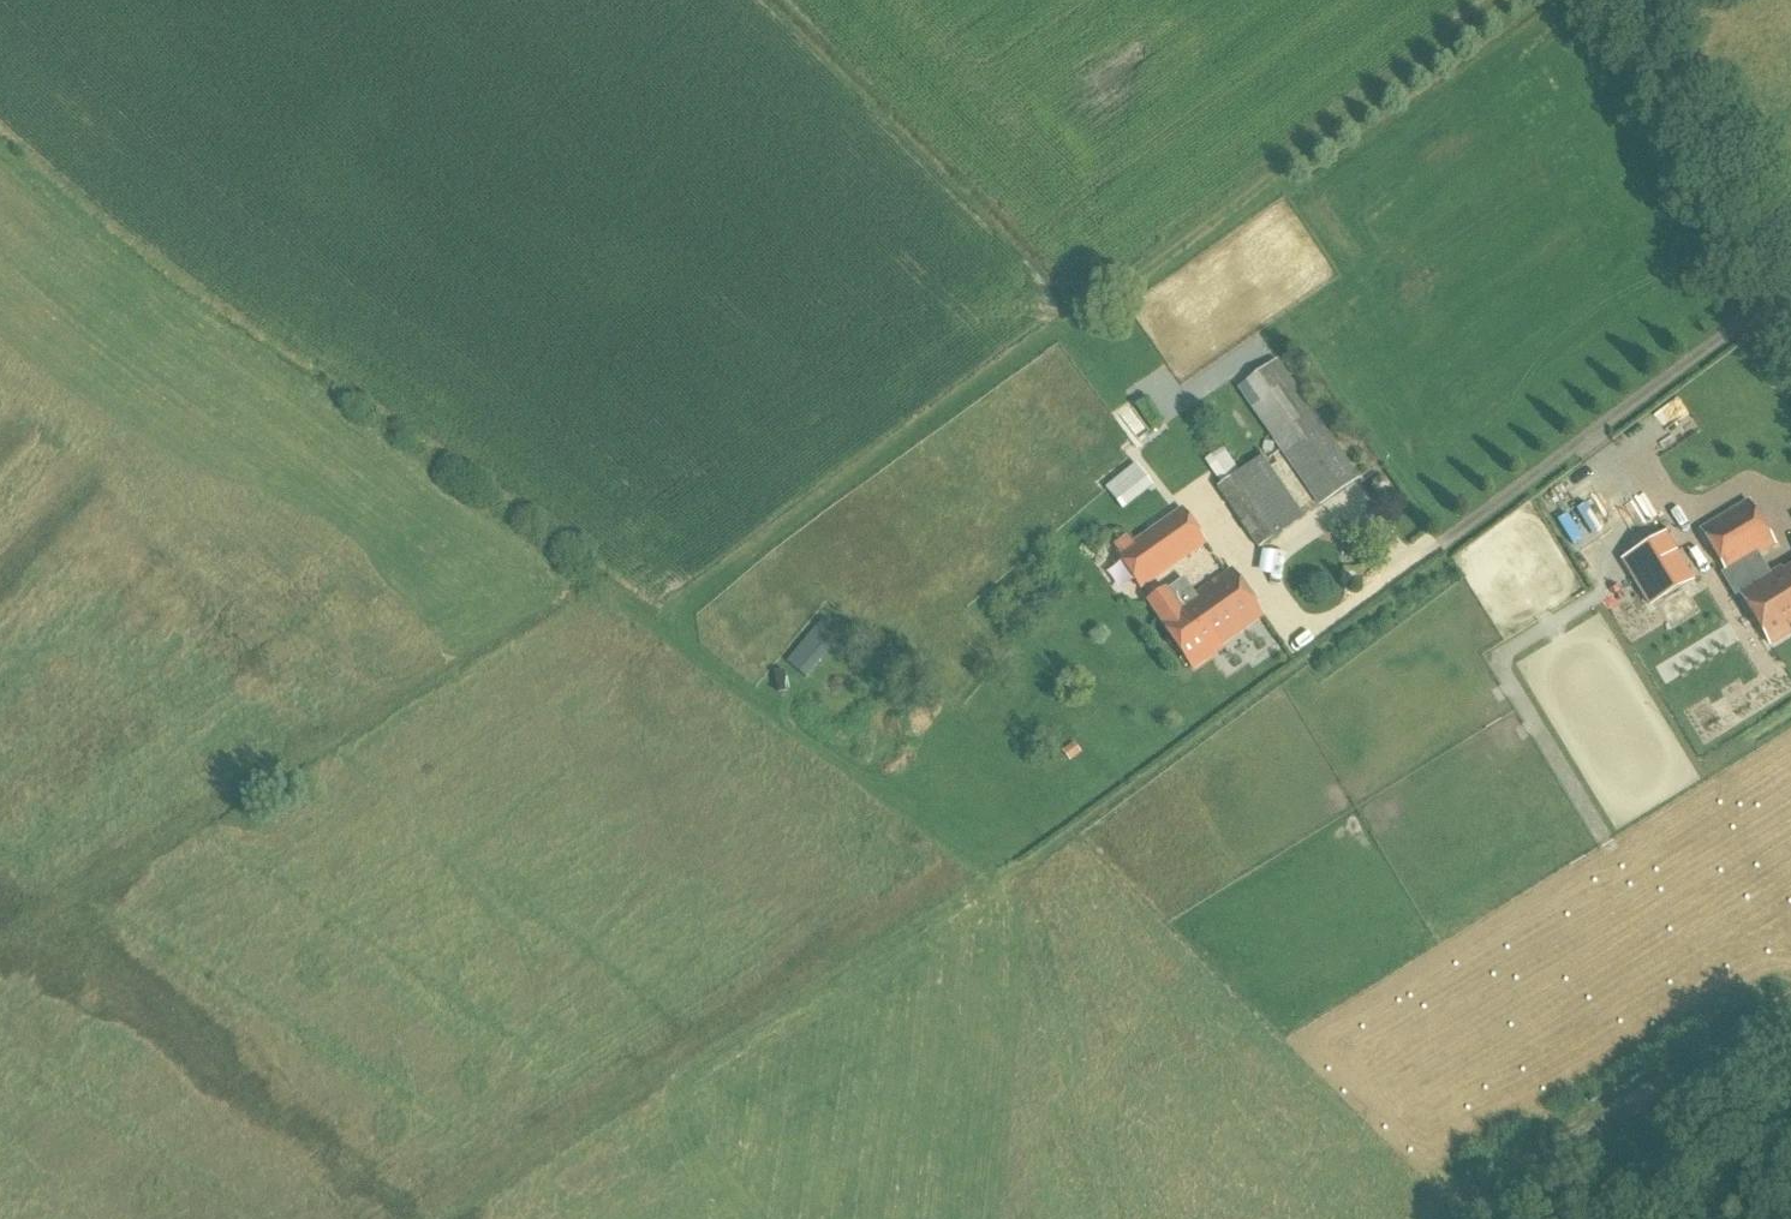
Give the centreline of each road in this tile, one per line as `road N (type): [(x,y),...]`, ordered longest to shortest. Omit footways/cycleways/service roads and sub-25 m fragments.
road 1 (unclassified): [(1790,305),(1618,0)]

